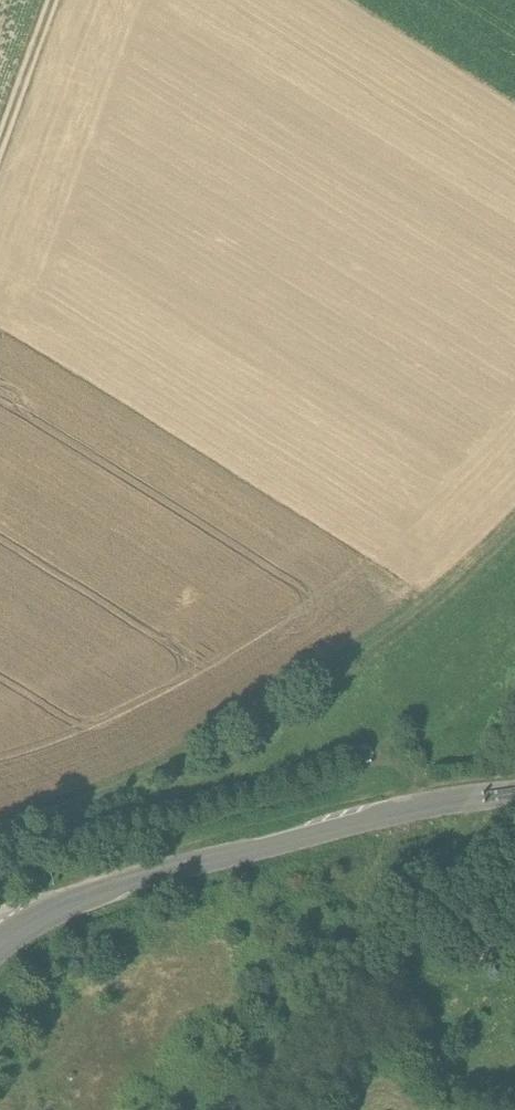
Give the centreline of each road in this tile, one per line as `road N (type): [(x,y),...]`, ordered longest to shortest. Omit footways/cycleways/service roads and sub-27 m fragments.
road 1 (tertiary): [(0,940),(57,907),(226,857),(514,798)]
road 2 (track): [(0,156),(57,0)]

